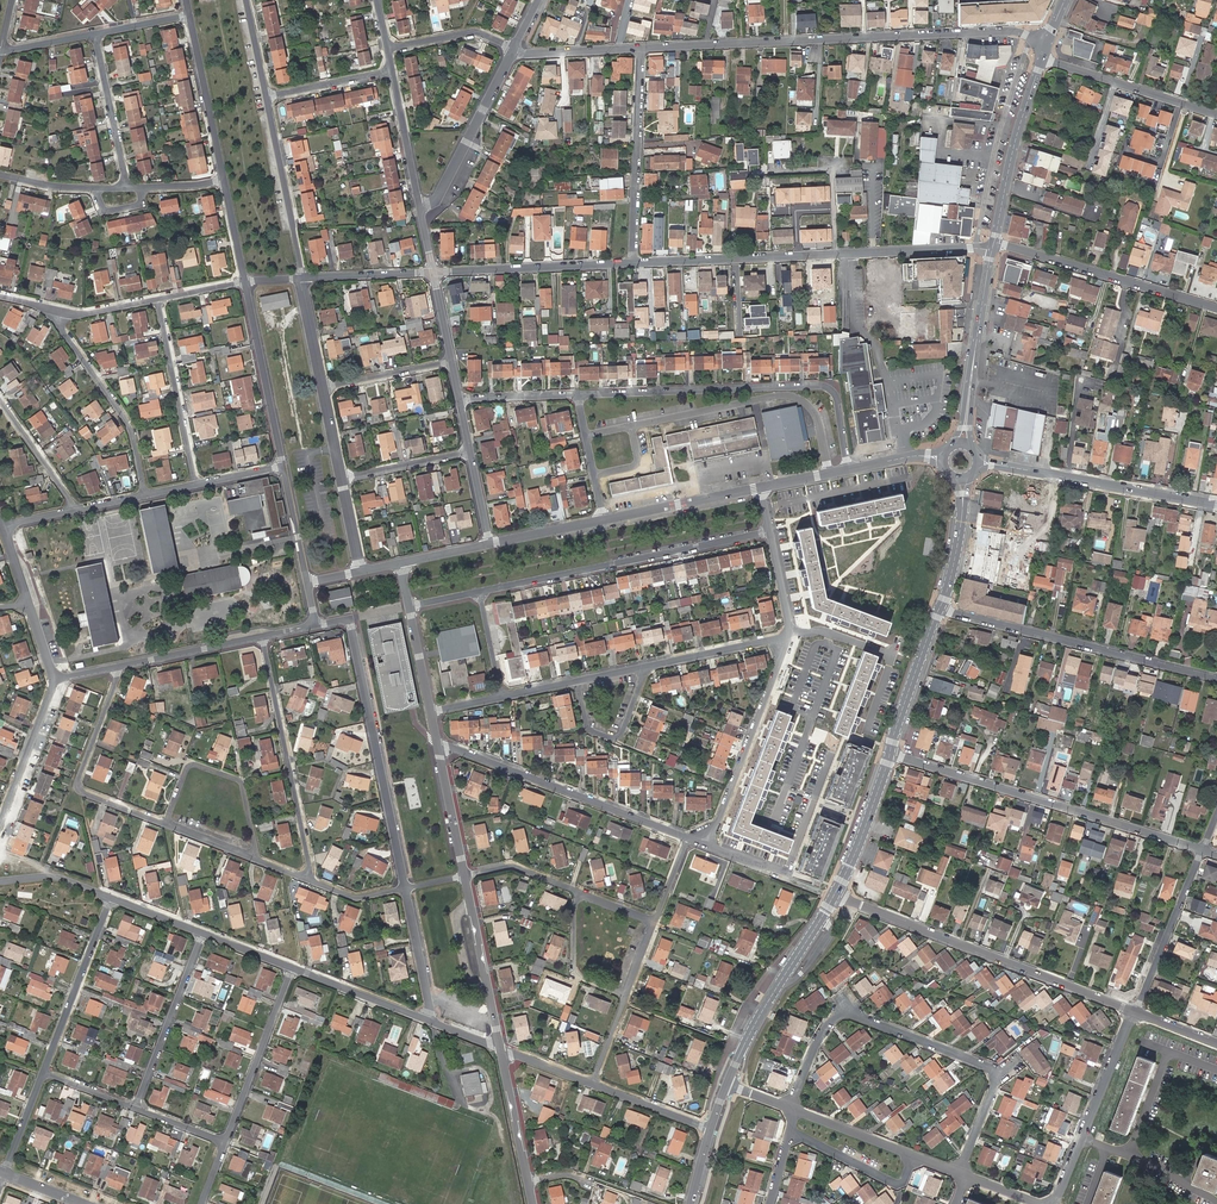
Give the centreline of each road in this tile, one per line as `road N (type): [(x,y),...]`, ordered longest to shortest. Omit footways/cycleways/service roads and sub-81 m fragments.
road 1 (residential): [(1045,48),(1017,31),(641,48)]
road 2 (residential): [(632,263),(992,250)]
road 3 (residential): [(848,469),(837,396),(824,386),(577,396)]
road 4 (residential): [(890,753),(1201,850)]
road 5 (residential): [(835,895),(1135,1011)]
road 6 (residential): [(770,532),(480,592)]
road 7 (residential): [(939,608),(1216,677)]
road 8 (residential): [(792,1106),(814,1047),(843,1011),(1000,1072)]
road 9 (residential): [(349,620),(405,888)]
road 10 (residential): [(439,745),(690,837)]
road 11 (residential): [(264,637),(313,878)]
road 12 (residential): [(980,462),(1216,505)]
road 13 (residential): [(1216,309),(994,243)]
road 14 (residential): [(166,824),(87,793),(78,780),(122,666)]
road 15 (residential): [(710,845),(790,637)]
road 16 (secondary): [(835,895),(727,1083)]
road 17 (residential): [(641,48),(632,263)]
road 18 (residential): [(146,496),(134,430),(58,310)]
road 19 (secondary): [(1045,48),(994,243)]
road 20 (residential): [(434,272),(632,263)]
road 21 (residential): [(166,824),(189,766),(239,781),(258,860)]
road 22 (secondary): [(992,250),(965,443)]
road 23 (residential): [(514,49),(440,200),(421,209)]
road 24 (residential): [(283,467),(245,282)]
road 25 (residential): [(1045,48),(1052,62),(1216,114)]
road 26 (residential): [(197,484),(161,300)]
road 27 (residential): [(227,1142),(294,968)]
road 28 (residential): [(266,97),(303,279)]
road 29 (residential): [(137,1105),(204,932)]
road 30 (residential): [(46,1070),(113,898)]
road 31 (residential): [(500,1049),(467,875)]
road 32 (residential): [(1201,850),(1135,1011)]
road 33 (residential): [(223,182),(189,15)]
road 34 (residential): [(760,488),(603,521)]
road 35 (residential): [(54,681),(0,832)]
road 36 (residential): [(917,1155),(903,1185),(792,1133)]
road 37 (secondary): [(939,608),(890,753)]
road 38 (residential): [(95,35),(127,184)]
road 39 (secondary): [(890,753),(835,895)]
road 40 (residential): [(645,668),(790,637)]
road 41 (residential): [(294,968),(431,1022)]
road 42 (residential): [(264,637),(122,666)]
road 43 (residential): [(580,681),(589,723),(617,734),(645,668)]
road 44 (residential): [(392,70),(421,209)]
road 45 (residential): [(580,892),(573,973),(625,994)]
road 46 (residential): [(405,888),(431,1022)]
road 47 (residential): [(1135,1011),(1084,1137)]
road 48 (residential): [(78,509),(0,398)]
road 49 (residential): [(531,1180),(500,1049)]
road 50 (residential): [(792,1106),(917,1155)]
road 51 (residential): [(467,875),(439,745)]
road 52 (residential): [(452,361),(322,387)]
road 53 (secondary): [(963,479),(955,555),(939,608)]
road 54 (residential): [(388,49),(478,32),(514,49)]
road 55 (residential): [(303,279),(434,272)]
road 56 (residential): [(471,452),(343,479)]
road 57 (residential): [(392,70),(266,97)]
road 58 (residential): [(127,184),(53,185),(0,174)]
road 59 (residential): [(577,396),(603,521)]
road 60 (residential): [(641,48),(514,49)]
road 61 (residential): [(596,1082),(710,1130)]
road 62 (track): [(302,448),(282,328)]

